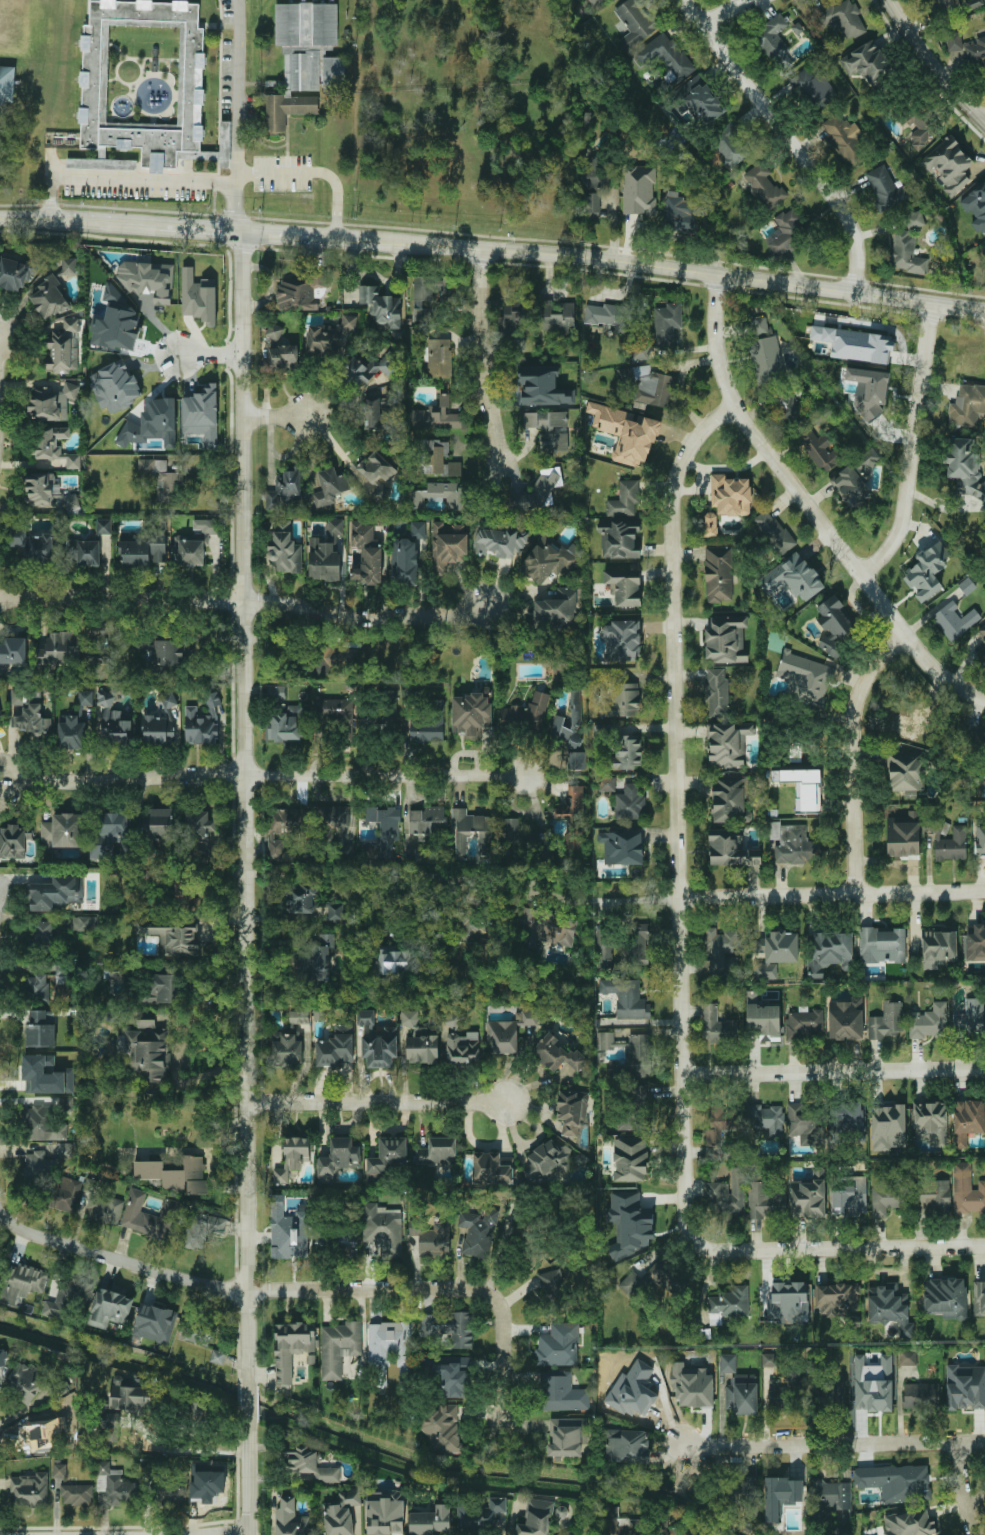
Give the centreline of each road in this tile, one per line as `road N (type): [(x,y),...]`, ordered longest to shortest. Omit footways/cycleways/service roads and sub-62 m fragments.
road 1 (tertiary): [(248,1389),(241,232)]
road 2 (residential): [(695,1242),(685,1222),(674,511),(682,473),(706,428),(733,406)]
road 3 (secondary): [(984,311),(568,255),(320,238)]
road 4 (residential): [(503,1421),(505,1323),(497,1297),(473,1290),(200,1285),(29,1236),(0,1214)]
road 5 (residential): [(984,697),(952,680),(907,633),(733,406),(716,342),(719,274)]
road 6 (residential): [(490,610),(420,618),(245,600),(0,602)]
road 7 (residential): [(984,891),(600,899)]
road 8 (residential): [(856,293),(857,244),(845,210),(685,0)]
road 9 (residential): [(984,1069),(683,1076)]
road 10 (residential): [(984,1445),(683,1441)]
road 11 (residential): [(984,1246),(713,1251),(695,1242)]
road 12 (residential): [(866,577),(908,521),(933,304)]
road 13 (residential): [(245,776),(524,774)]
road 14 (residential): [(858,895),(860,695),(907,633)]
road 15 (residential): [(248,1103),(507,1103)]
road 16 (residential): [(245,776),(94,785),(0,778)]
road 17 (residential): [(502,460),(483,359),(479,249)]
road 18 (secondary): [(160,227),(0,221)]
road 19 (tertiary): [(984,119),(931,60),(892,0)]

